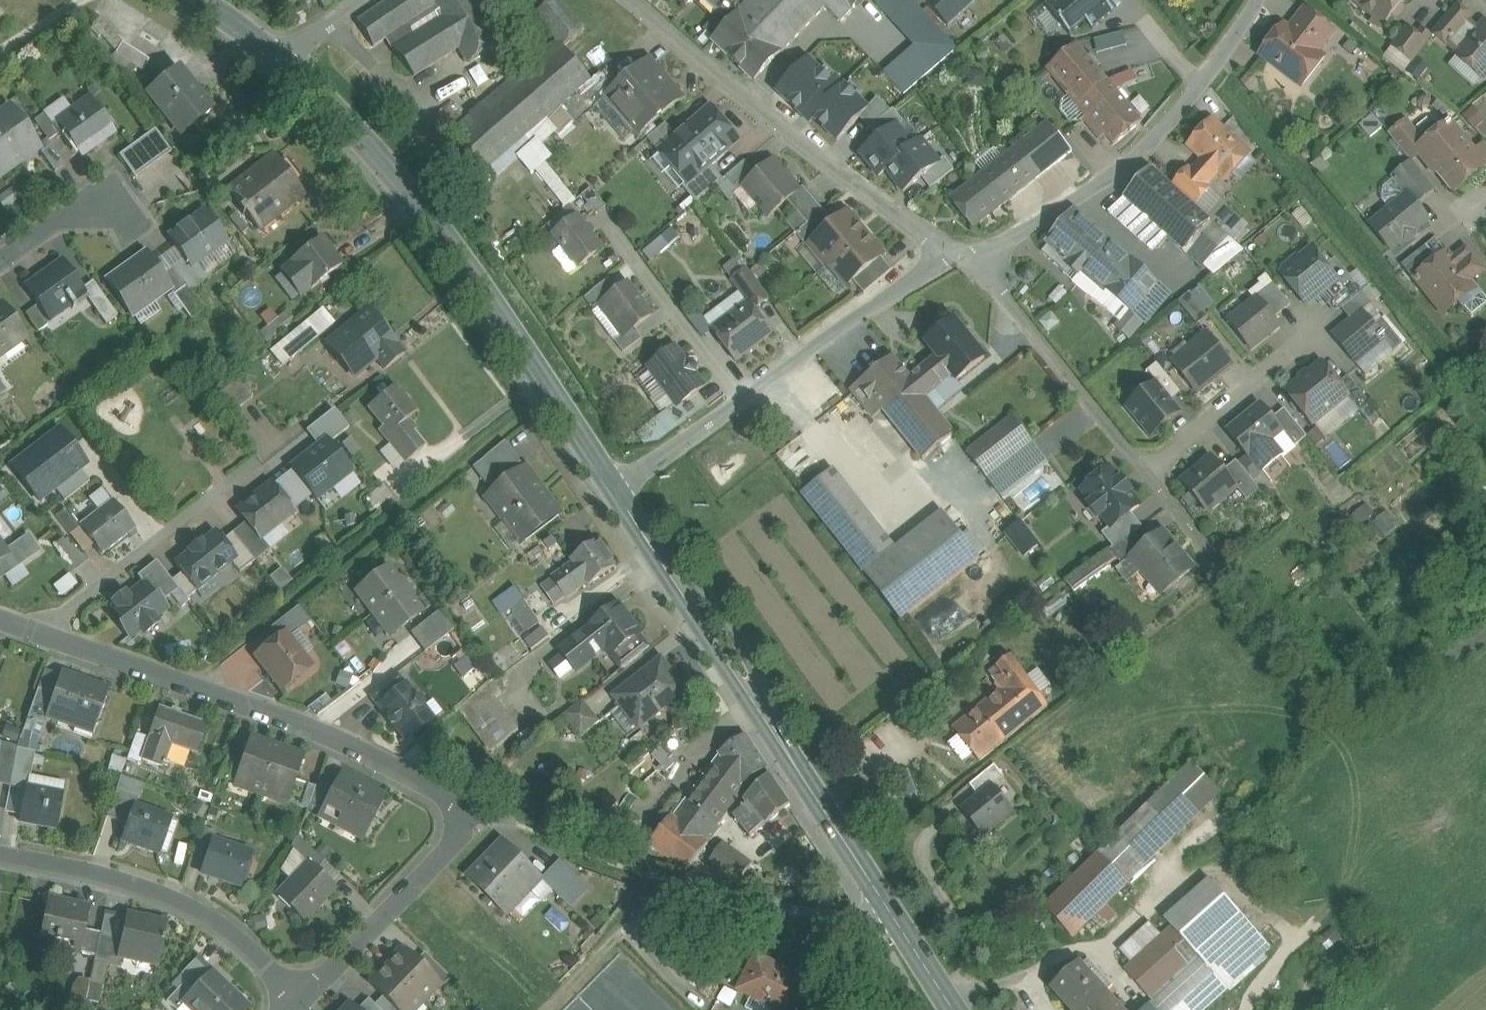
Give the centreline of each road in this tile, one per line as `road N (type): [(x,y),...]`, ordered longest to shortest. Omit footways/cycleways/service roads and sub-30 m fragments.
road 1 (secondary): [(957,1009),(616,489)]
road 2 (unclassified): [(1360,714),(1340,710),(972,267)]
road 3 (secondary): [(616,489),(441,223),(338,109),(279,59)]
road 4 (residential): [(477,812),(328,735),(0,617)]
road 5 (unclassified): [(957,254),(616,489)]
road 6 (residential): [(957,254),(747,99),(631,0)]
road 7 (unclassified): [(1258,0),(1142,152),(972,267)]
road 8 (residential): [(302,1000),(214,916),(96,870),(0,851)]
road 9 (residential): [(477,812),(302,1000)]
road 10 (track): [(674,881),(906,933)]
road 11 (track): [(548,1009),(674,881)]
road 12 (track): [(1485,635),(1360,714)]
road 13 (residential): [(0,259),(49,223),(119,208)]

